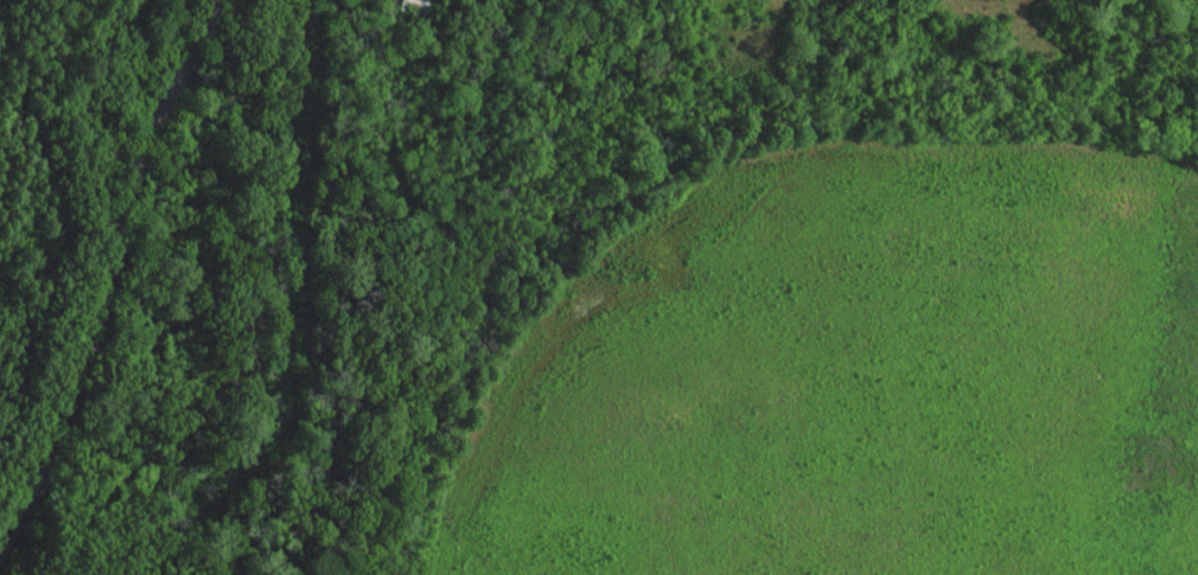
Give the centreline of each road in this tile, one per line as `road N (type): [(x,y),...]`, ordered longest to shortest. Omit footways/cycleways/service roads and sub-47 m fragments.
road 1 (tertiary): [(224,2),(144,146),(27,522),(0,551)]

